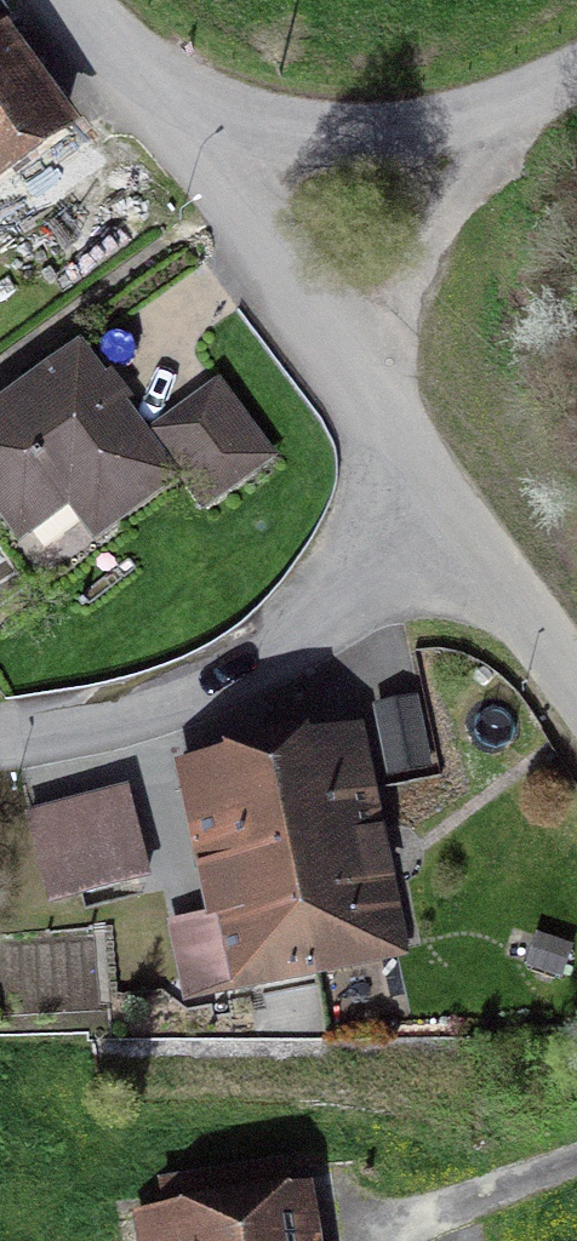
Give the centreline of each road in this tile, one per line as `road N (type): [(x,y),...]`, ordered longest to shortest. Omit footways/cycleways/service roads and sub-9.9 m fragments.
road 1 (residential): [(446,498),(292,636),(234,674),(99,724),(0,743)]
road 2 (unclassified): [(280,232),(576,77)]
road 3 (unclassified): [(280,232),(446,498)]
road 4 (unclassified): [(74,0),(280,232)]
road 5 (unclassified): [(446,498),(576,684)]

